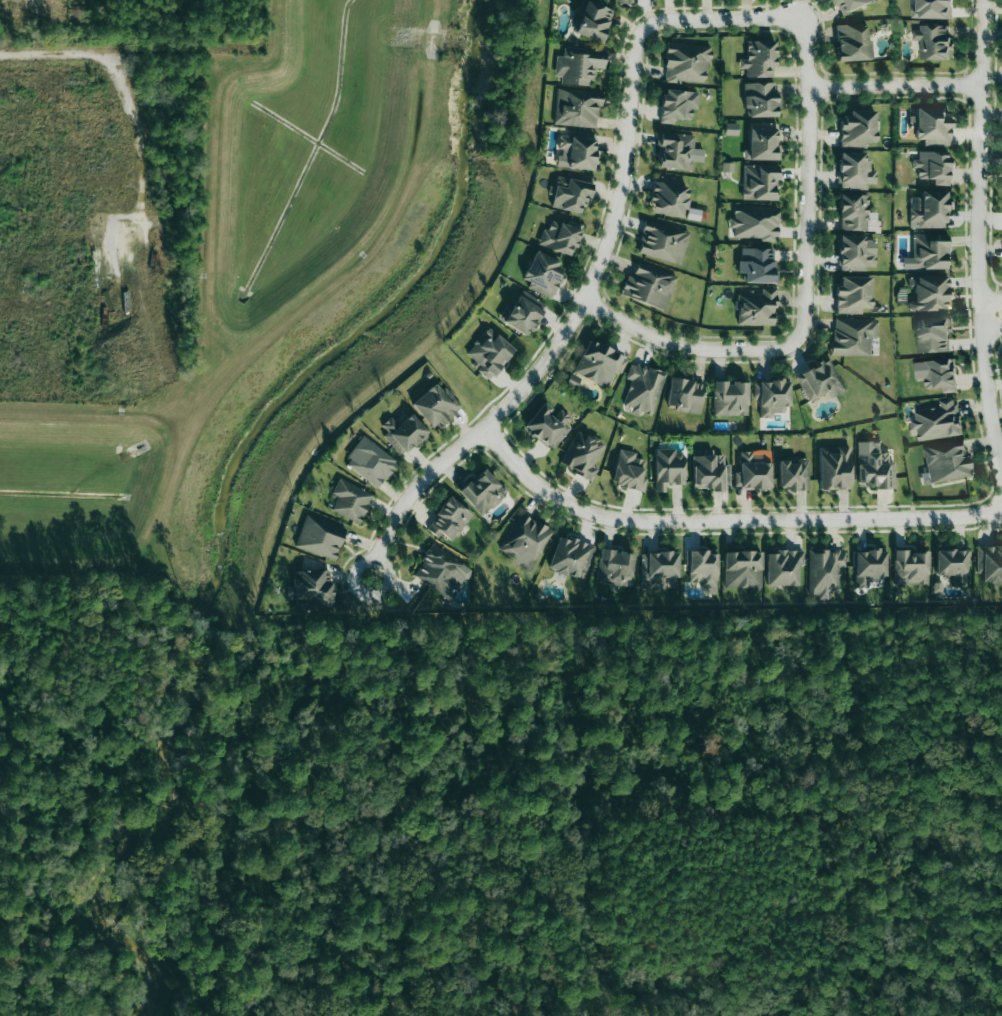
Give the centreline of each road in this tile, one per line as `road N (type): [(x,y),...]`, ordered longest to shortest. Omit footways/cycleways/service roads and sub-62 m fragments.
road 1 (residential): [(377,561),(415,488),(519,393),(584,301),(616,216),(636,46),(645,28)]
road 2 (residential): [(484,426),(528,476),(589,512),(618,519),(961,517),(1001,507)]
road 3 (residential): [(1001,466),(980,300),(984,0)]
road 4 (residential): [(0,53),(89,51),(119,65),(147,147),(145,221),(129,259),(129,358)]
road 5 (residential): [(796,341),(806,322),(811,121),(802,17)]
road 6 (residential): [(584,301),(681,345),(777,348),(796,341)]
road 7 (residential): [(810,89),(983,85)]
road 8 (residential): [(802,17),(667,20),(645,28)]

